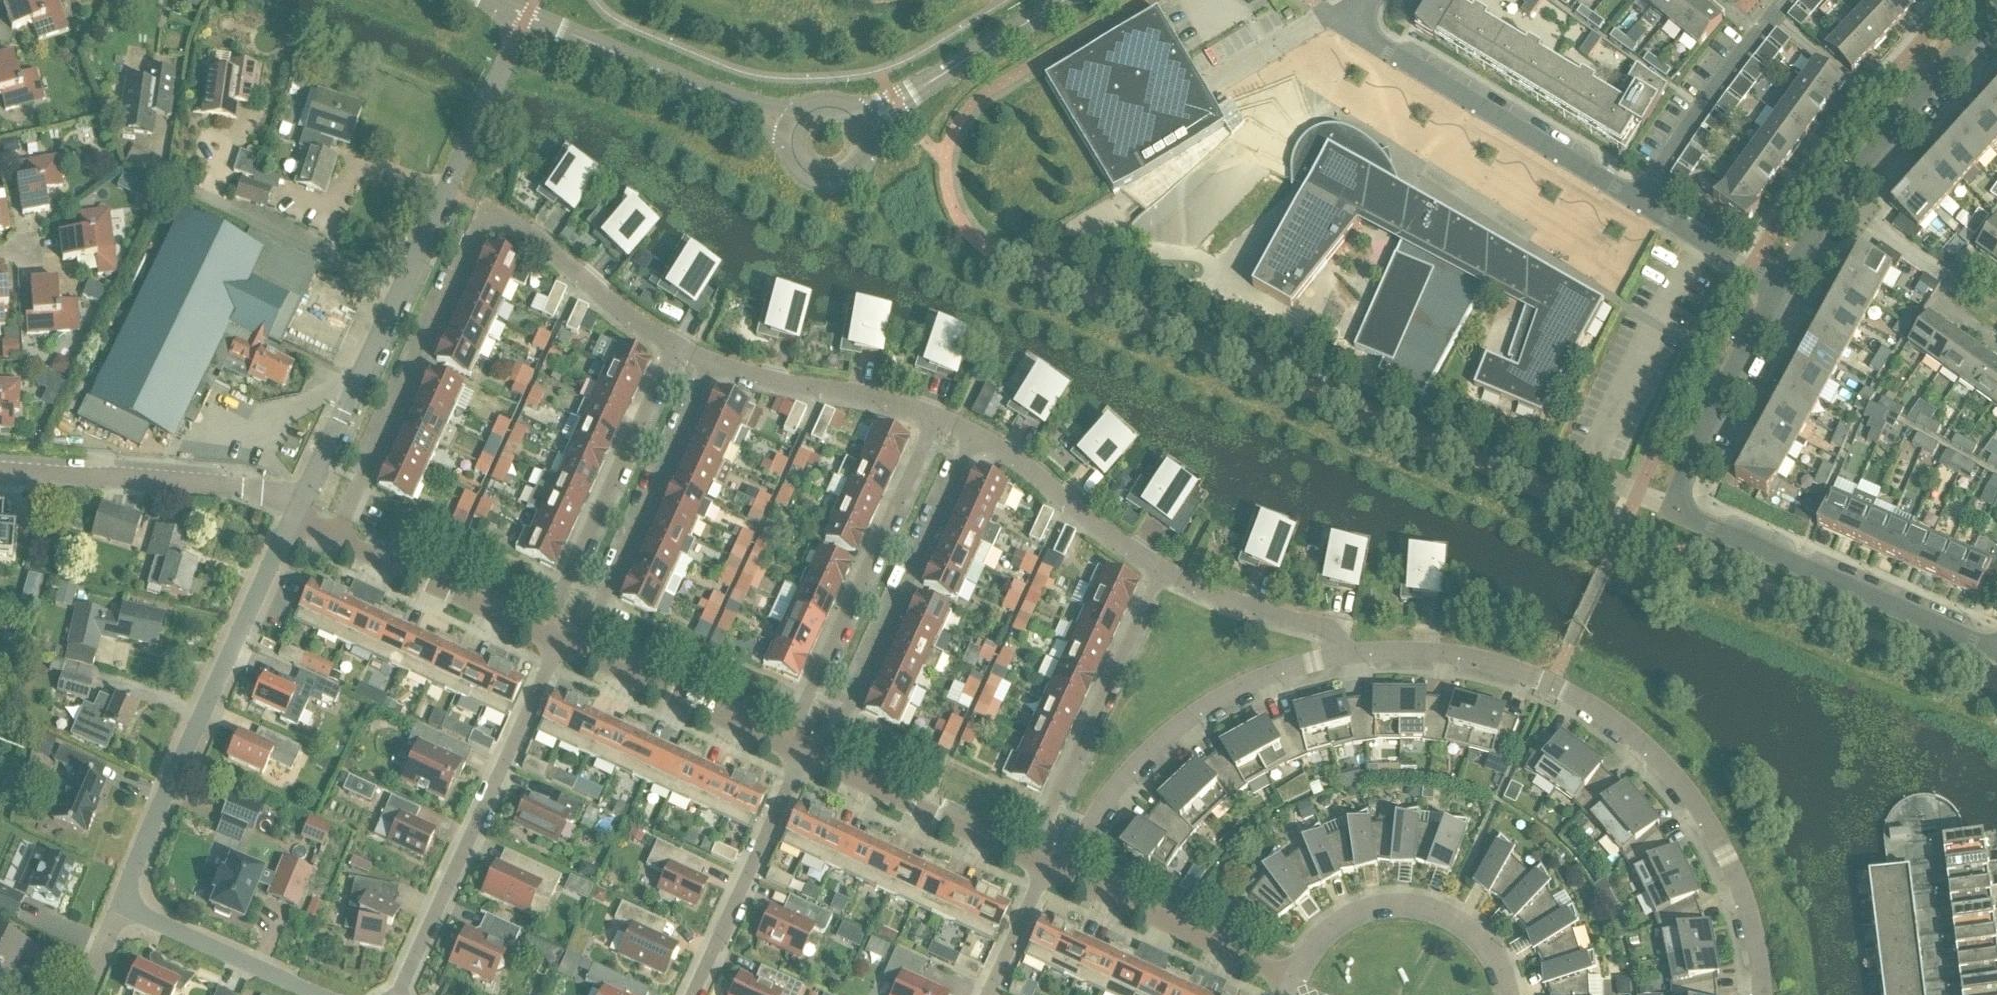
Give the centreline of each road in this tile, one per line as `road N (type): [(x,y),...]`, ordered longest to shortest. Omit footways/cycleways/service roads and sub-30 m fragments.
road 1 (residential): [(1763,994),(1753,930),(1727,855),(1694,802),(1637,739),(1553,686),(1497,665),(1429,653),(1342,656)]
road 2 (residential): [(1996,649),(1709,528),(1682,510),(1710,420),(1781,289)]
road 3 (residential): [(303,499),(528,17)]
road 4 (residential): [(122,908),(294,520)]
road 5 (residential): [(1640,204),(1333,18),(1363,0)]
road 6 (residential): [(400,994),(560,642)]
road 7 (residential): [(1342,656),(1245,686),(1172,732),(1120,786),(1062,873)]
road 8 (residential): [(784,745),(935,416)]
road 9 (residential): [(826,763),(976,435)]
road 10 (residential): [(335,538),(475,235),(490,220)]
road 11 (residential): [(1781,289),(1871,158),(1996,16)]
road 12 (residential): [(582,651),(715,362)]
road 13 (residential): [(541,632),(674,345)]
road 14 (residential): [(1030,858),(1161,573)]
road 15 (residential): [(303,499),(243,486),(0,472)]
road 16 (residential): [(1511,994),(1498,960),(1475,932),(1413,904),(1371,907),(1336,923),(1292,979)]
road 17 (tertiary): [(794,126),(528,17)]
road 18 (residential): [(693,994),(804,754)]
road 19 (residential): [(1292,979),(1062,873)]
road 20 (residential): [(1790,0),(1640,204)]
road 21 (tertiary): [(863,122),(1068,0)]
road 22 (residential): [(1161,573),(976,435)]
road 23 (residential): [(935,416),(715,362)]
road 24 (residential): [(541,632),(335,538)]
road 25 (residential): [(1030,858),(826,763)]
road 26 (residential): [(674,345),(527,230),(490,220)]
road 27 (residential): [(784,745),(582,651)]
road 28 (residential): [(318,994),(122,908)]
road 29 (residential): [(1342,656),(1326,632),(1161,573)]
road 30 (residential): [(1952,994),(1931,822)]
road 31 (residential): [(1781,289),(1640,204)]
road 32 (tertiary): [(794,126),(793,157),(801,170),(831,182),(847,178),(867,154),(863,122)]
road 33 (residential): [(989,994),(1048,867)]

